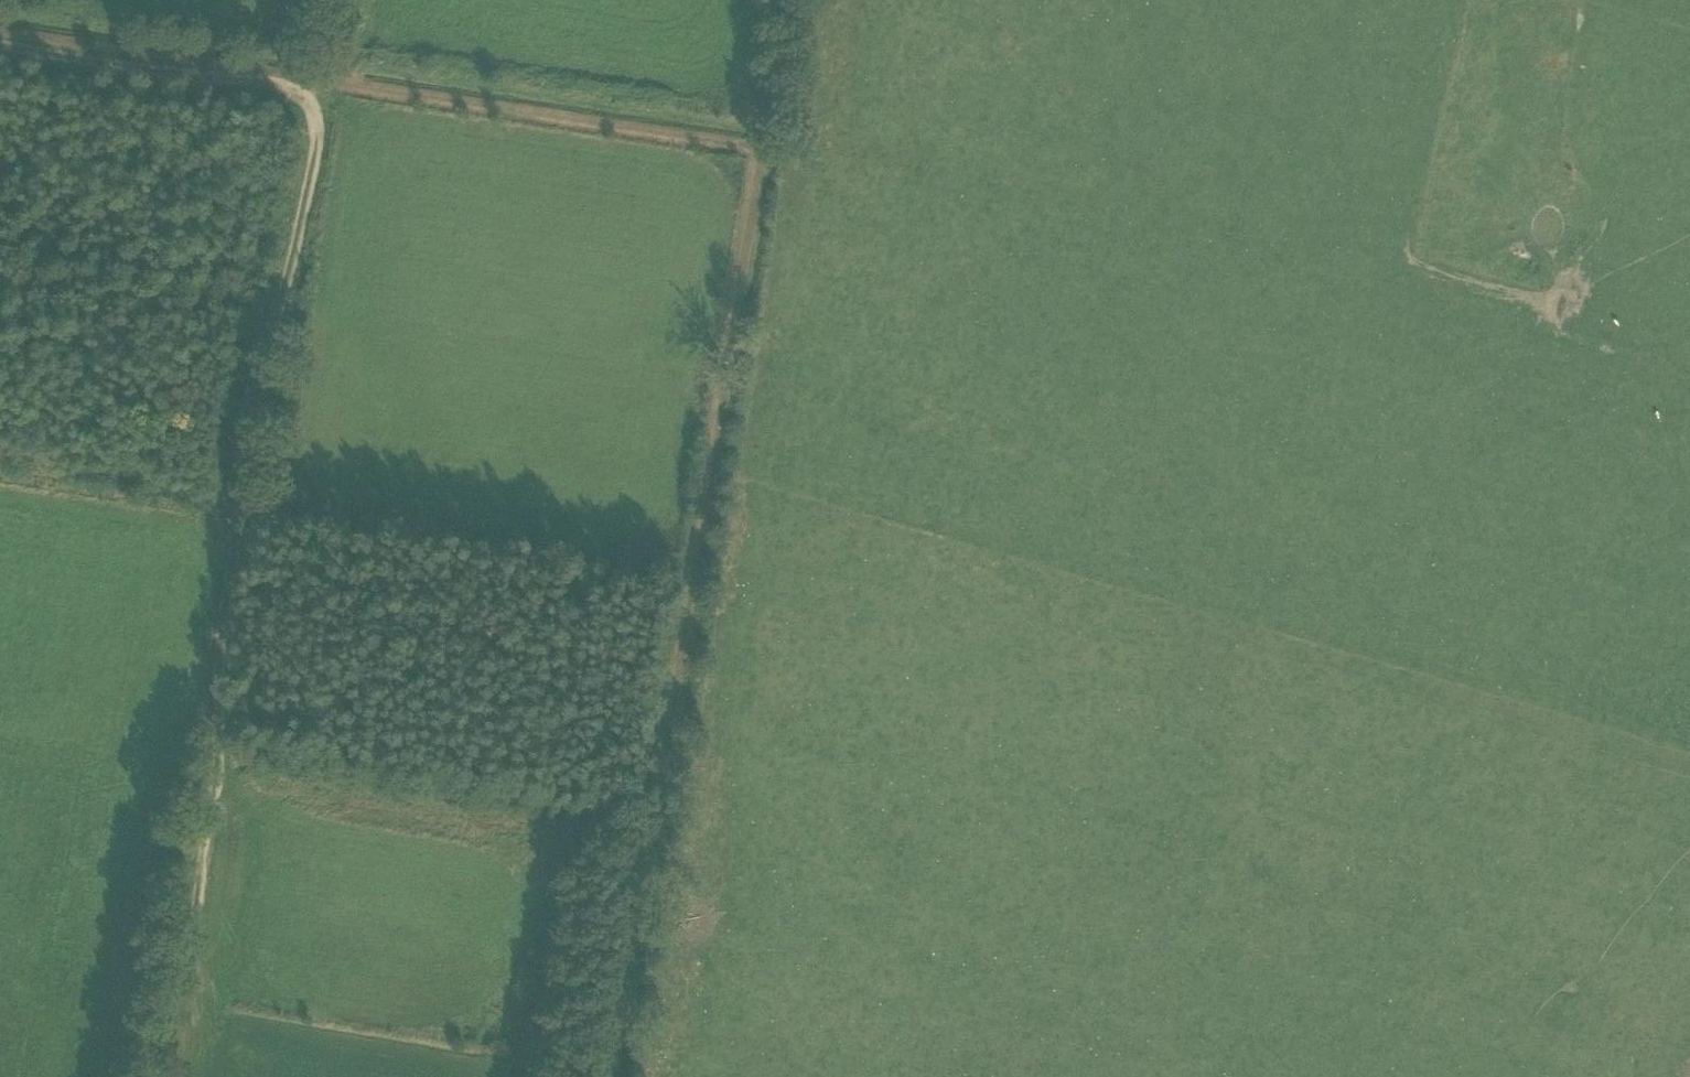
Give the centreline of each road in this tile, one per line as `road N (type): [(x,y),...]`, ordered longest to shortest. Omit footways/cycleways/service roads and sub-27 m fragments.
road 1 (track): [(155,1076),(179,1003),(216,791),(218,656),(254,398),(306,201),(321,94)]
road 2 (track): [(746,151),(362,89),(321,94)]
road 3 (track): [(321,94),(0,48)]

